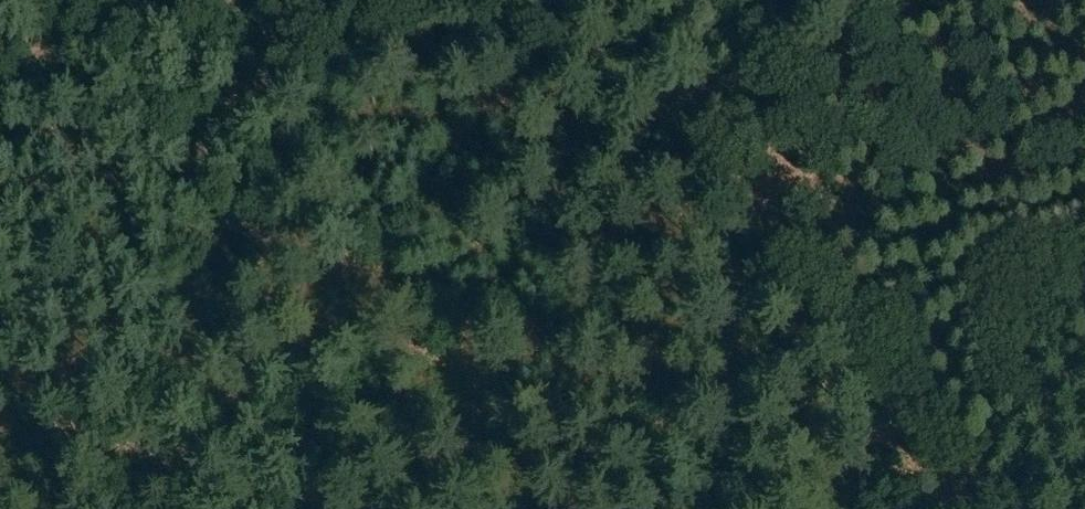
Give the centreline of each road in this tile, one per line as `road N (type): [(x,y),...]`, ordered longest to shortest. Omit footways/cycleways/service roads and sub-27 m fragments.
road 1 (track): [(499,0),(637,65),(674,94),(710,134),(963,508)]
road 2 (track): [(813,286),(1084,213)]
road 3 (track): [(0,68),(127,0)]

